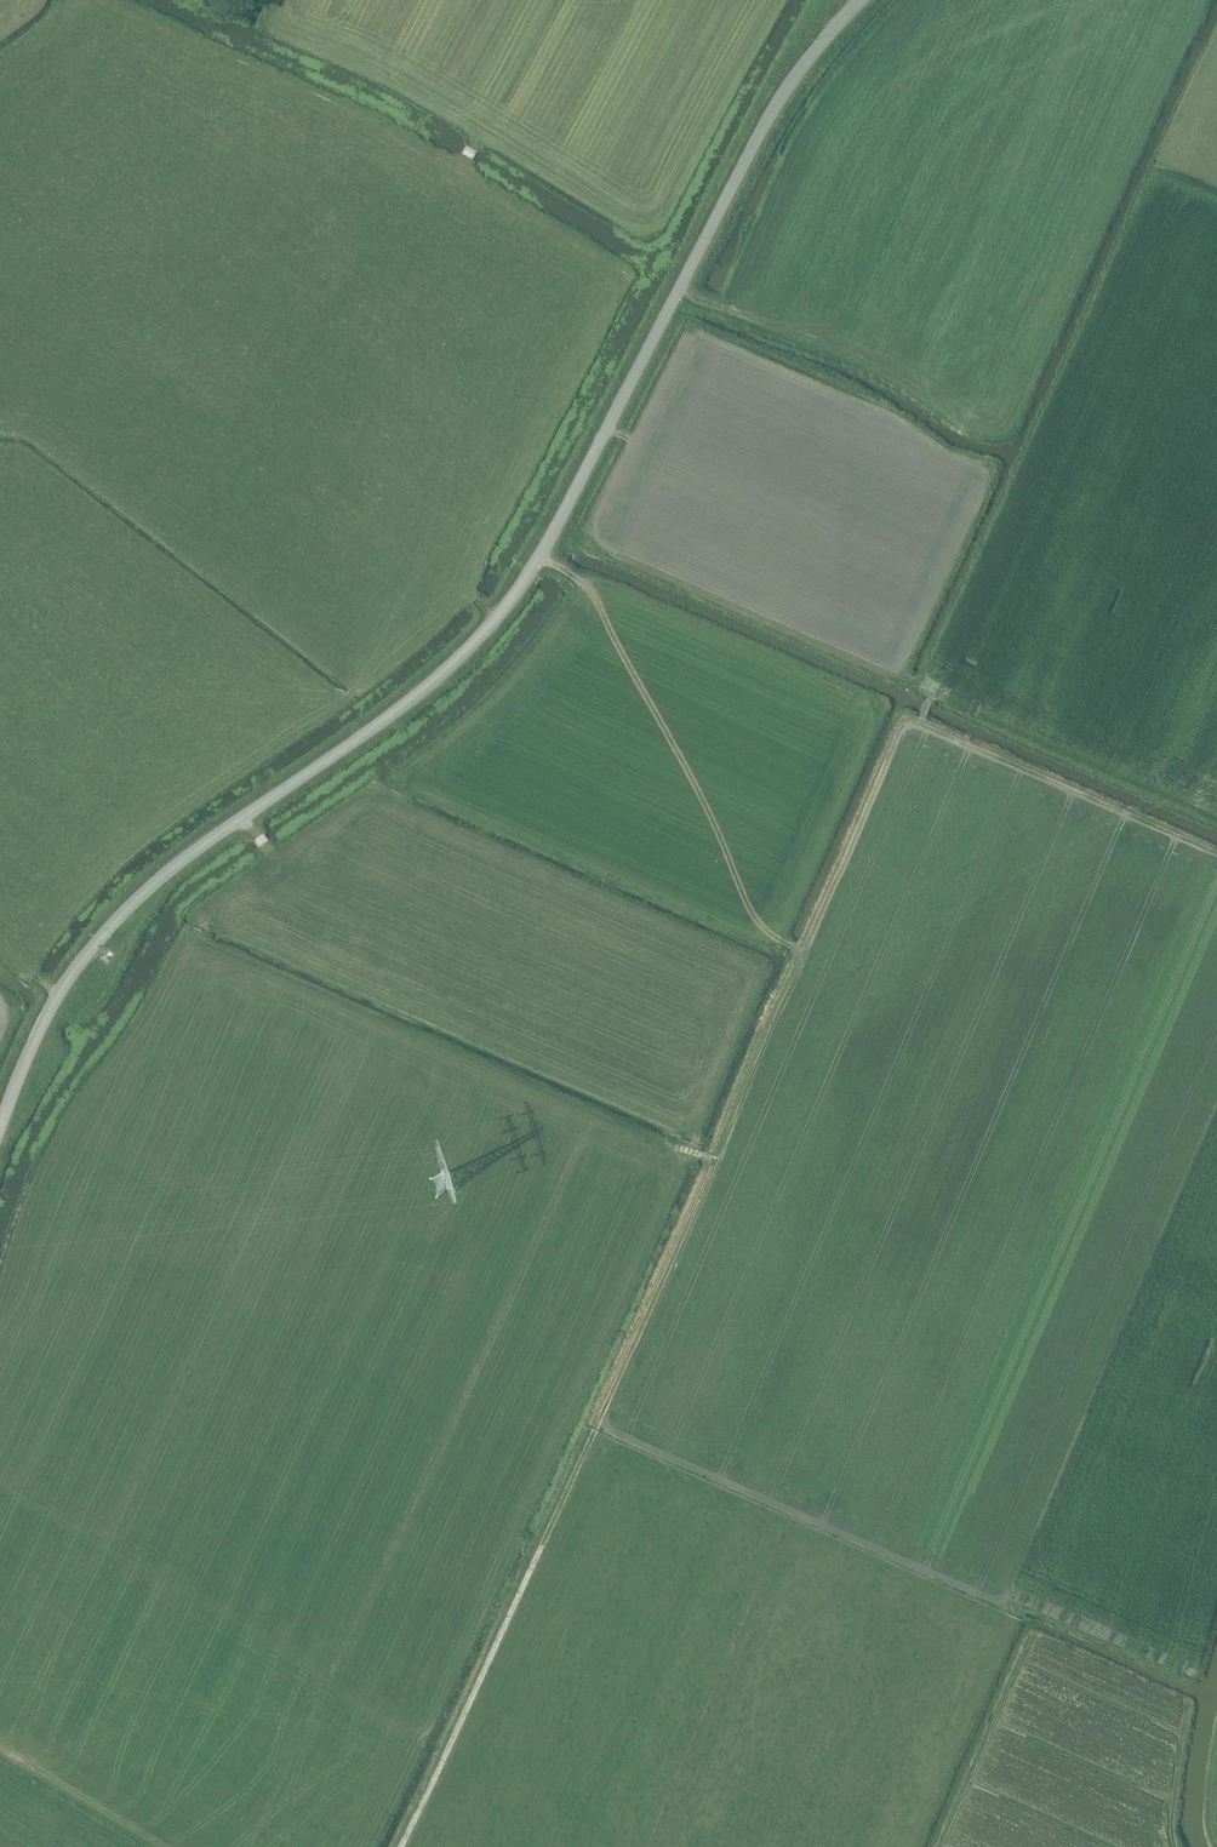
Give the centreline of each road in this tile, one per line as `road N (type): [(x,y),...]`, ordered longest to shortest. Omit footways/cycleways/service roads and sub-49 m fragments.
road 1 (tertiary): [(0,1133),(53,1002),(140,898),(398,713),(473,651),(525,584),(767,126),(809,61),(864,0)]

